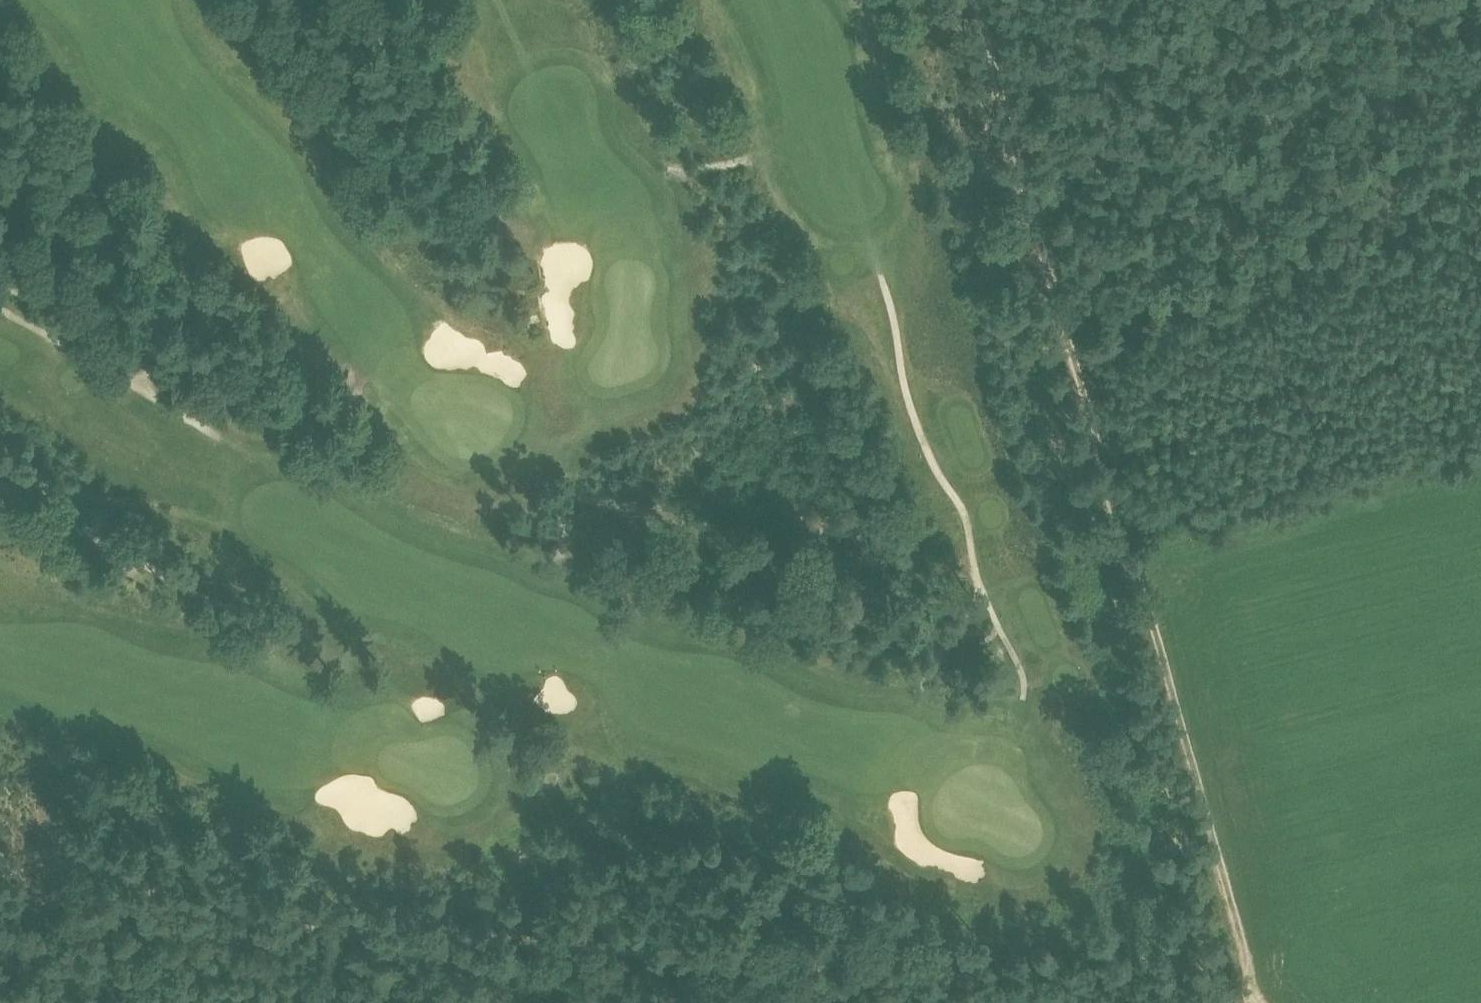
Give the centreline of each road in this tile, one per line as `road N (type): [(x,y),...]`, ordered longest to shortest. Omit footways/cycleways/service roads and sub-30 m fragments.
road 1 (track): [(1255,1002),(980,0)]
road 2 (track): [(1184,1002),(401,933)]
road 3 (track): [(401,933),(45,901)]

